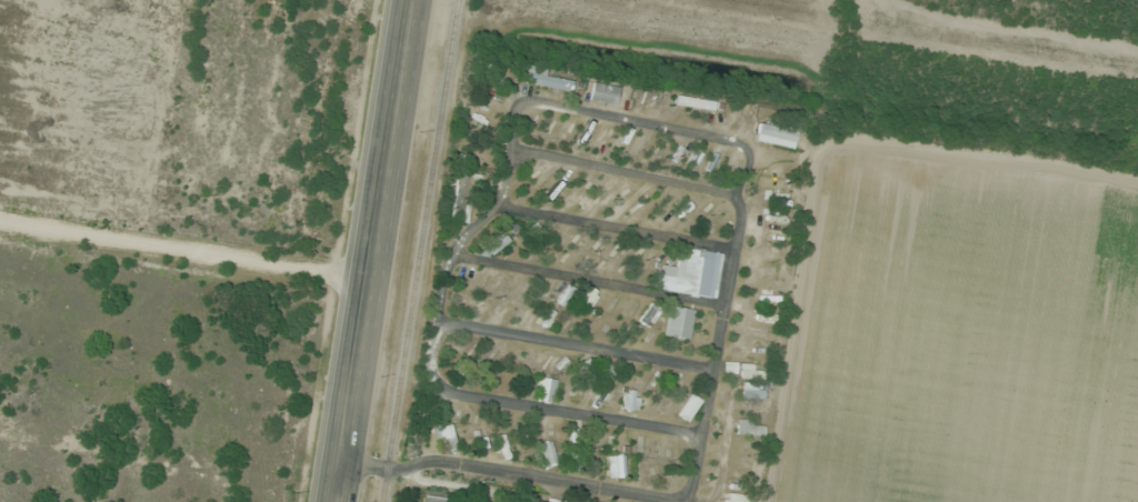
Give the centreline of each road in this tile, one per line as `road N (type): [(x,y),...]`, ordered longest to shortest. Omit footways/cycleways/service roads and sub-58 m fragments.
road 1 (secondary): [(343,501),(408,0)]
road 2 (residential): [(687,501),(749,143)]
road 3 (residential): [(349,461),(432,459),(674,501)]
road 4 (residential): [(749,143),(519,99),(507,150)]
road 5 (residential): [(711,363),(440,323)]
road 6 (residential): [(700,430),(433,384)]
road 7 (residential): [(458,250),(721,302)]
road 8 (residential): [(507,150),(493,201),(458,250),(433,384)]
road 9 (residential): [(493,201),(731,248)]
road 10 (residential): [(740,194),(507,150)]

